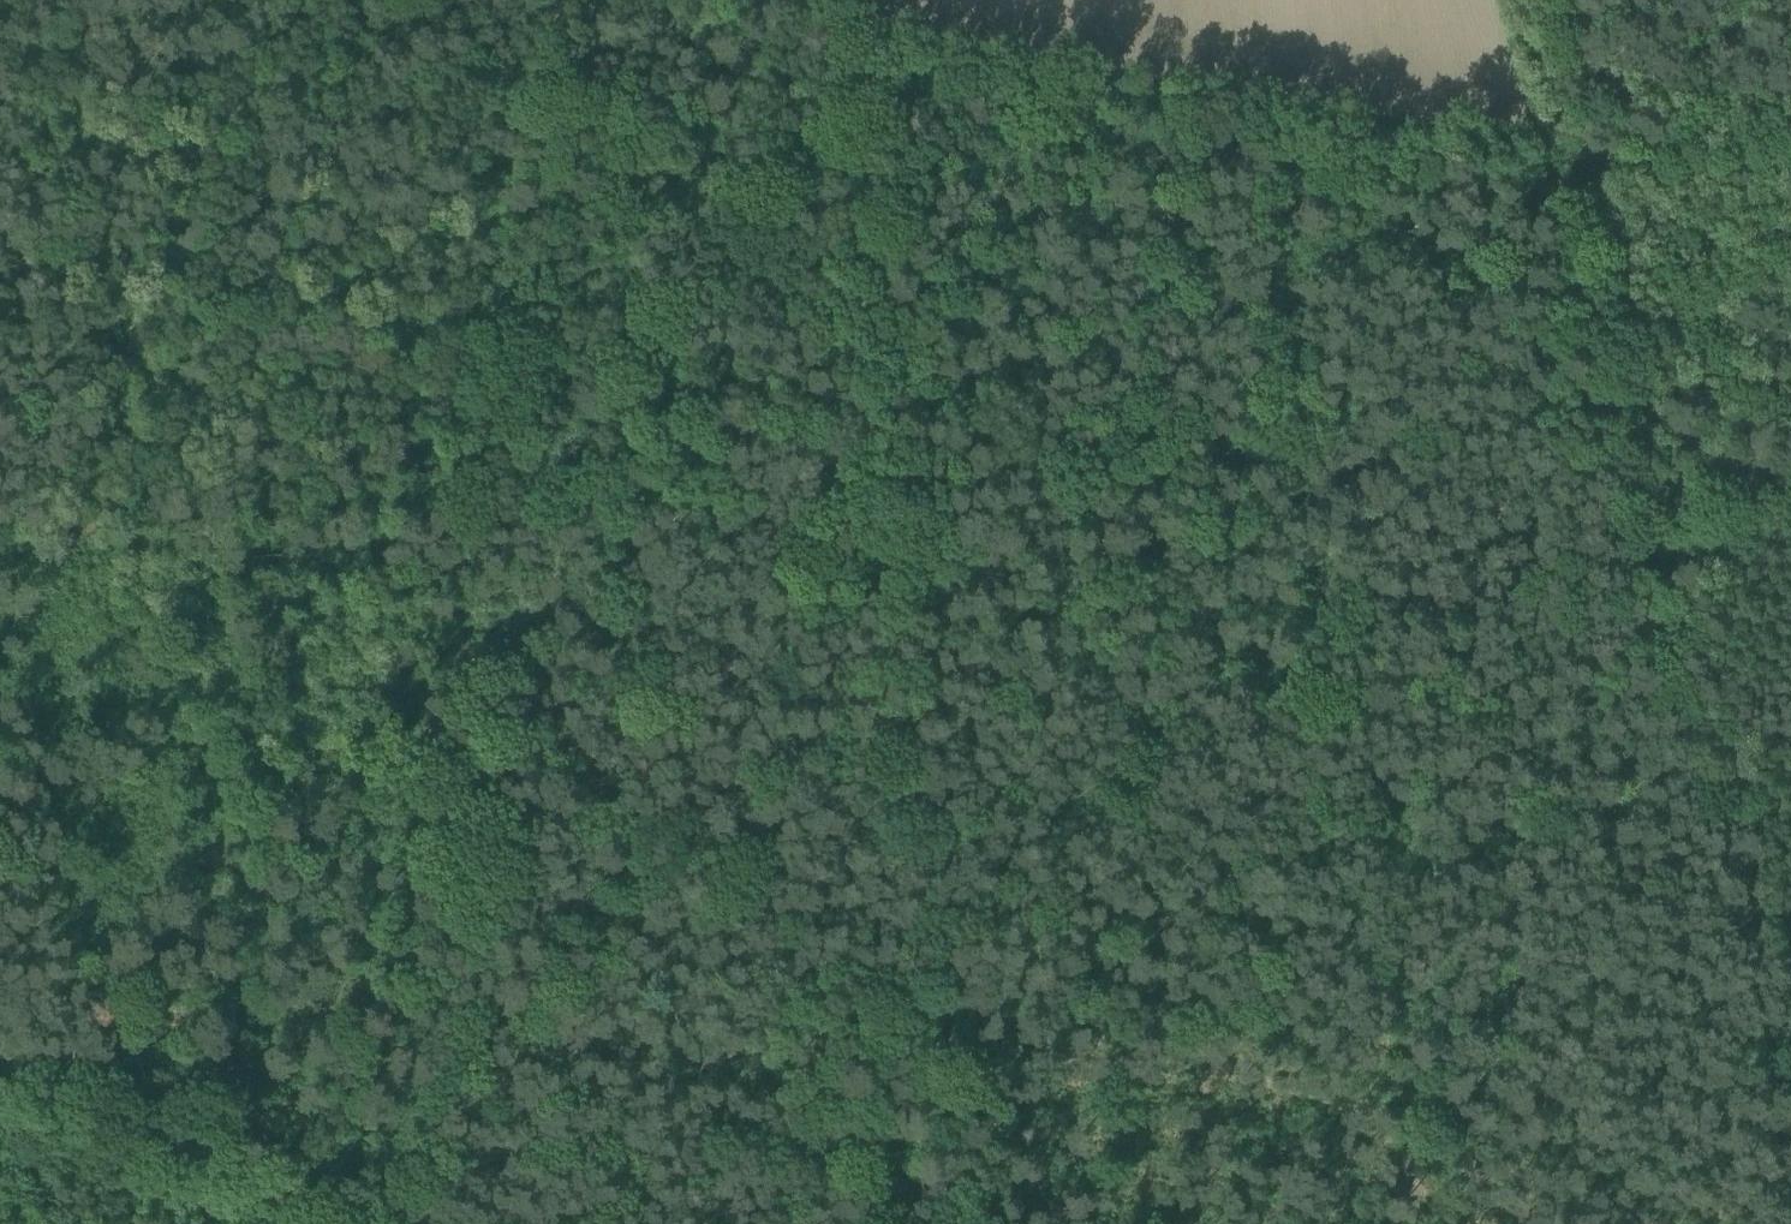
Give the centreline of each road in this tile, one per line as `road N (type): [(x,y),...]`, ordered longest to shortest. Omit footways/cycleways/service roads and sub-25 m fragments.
road 1 (track): [(958,1223),(874,65)]
road 2 (track): [(0,1085),(315,1223)]

